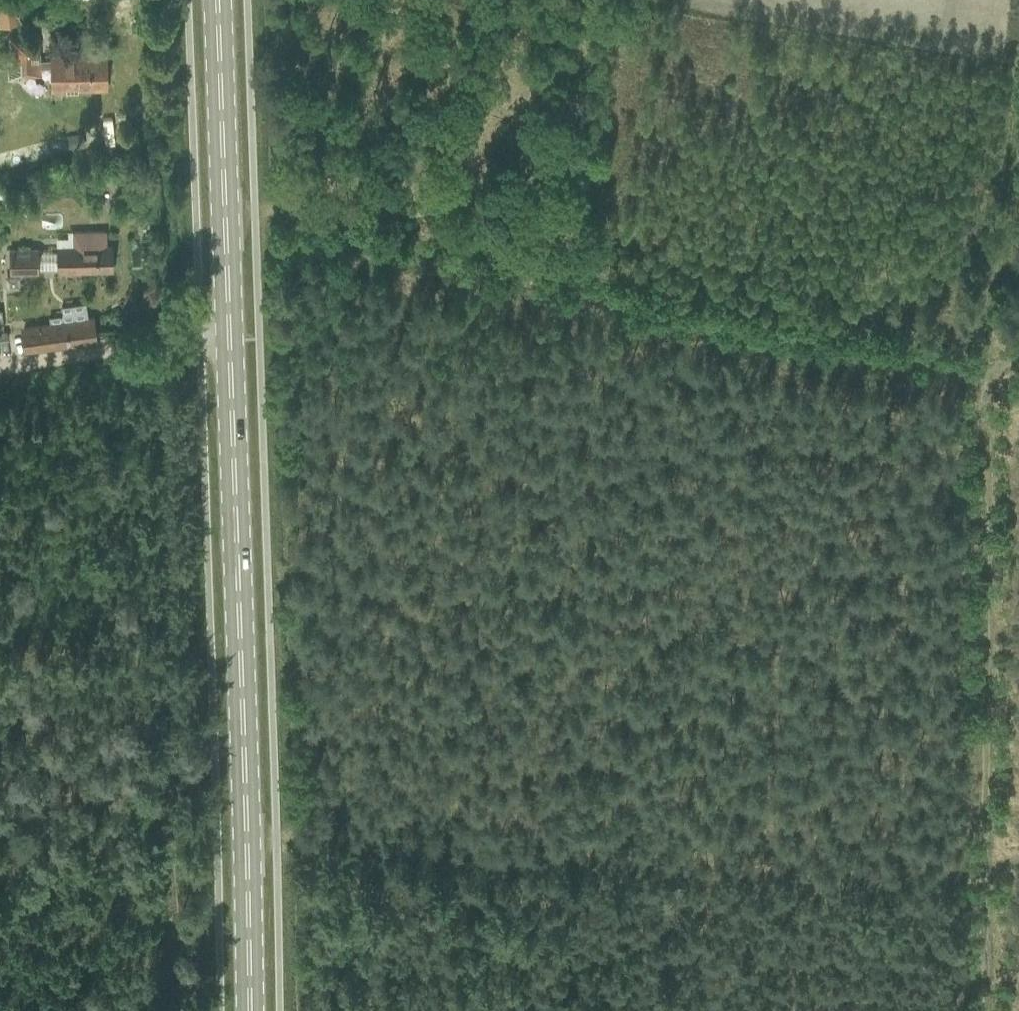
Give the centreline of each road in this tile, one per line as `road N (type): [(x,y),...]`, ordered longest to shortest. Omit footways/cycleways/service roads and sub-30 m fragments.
road 1 (track): [(975,352),(980,859),(243,844)]
road 2 (track): [(1018,96),(975,352),(225,217)]
road 3 (primary): [(247,1010),(229,337)]
road 4 (primary): [(229,337),(219,0)]
road 5 (track): [(980,859),(984,1010)]
road 6 (track): [(45,1010),(182,985)]

